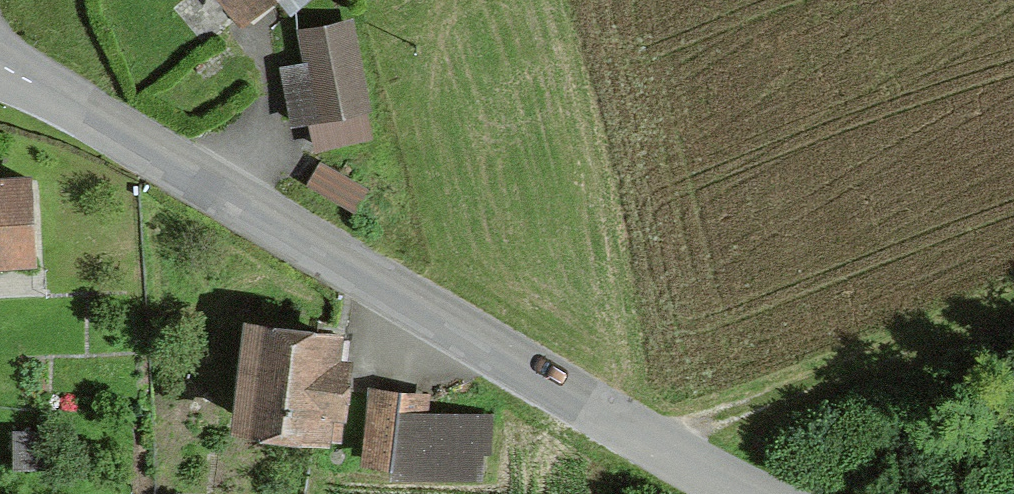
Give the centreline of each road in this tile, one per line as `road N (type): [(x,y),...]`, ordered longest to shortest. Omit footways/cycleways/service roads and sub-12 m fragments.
road 1 (residential): [(0,64),(748,493)]
road 2 (track): [(1013,300),(653,443)]

